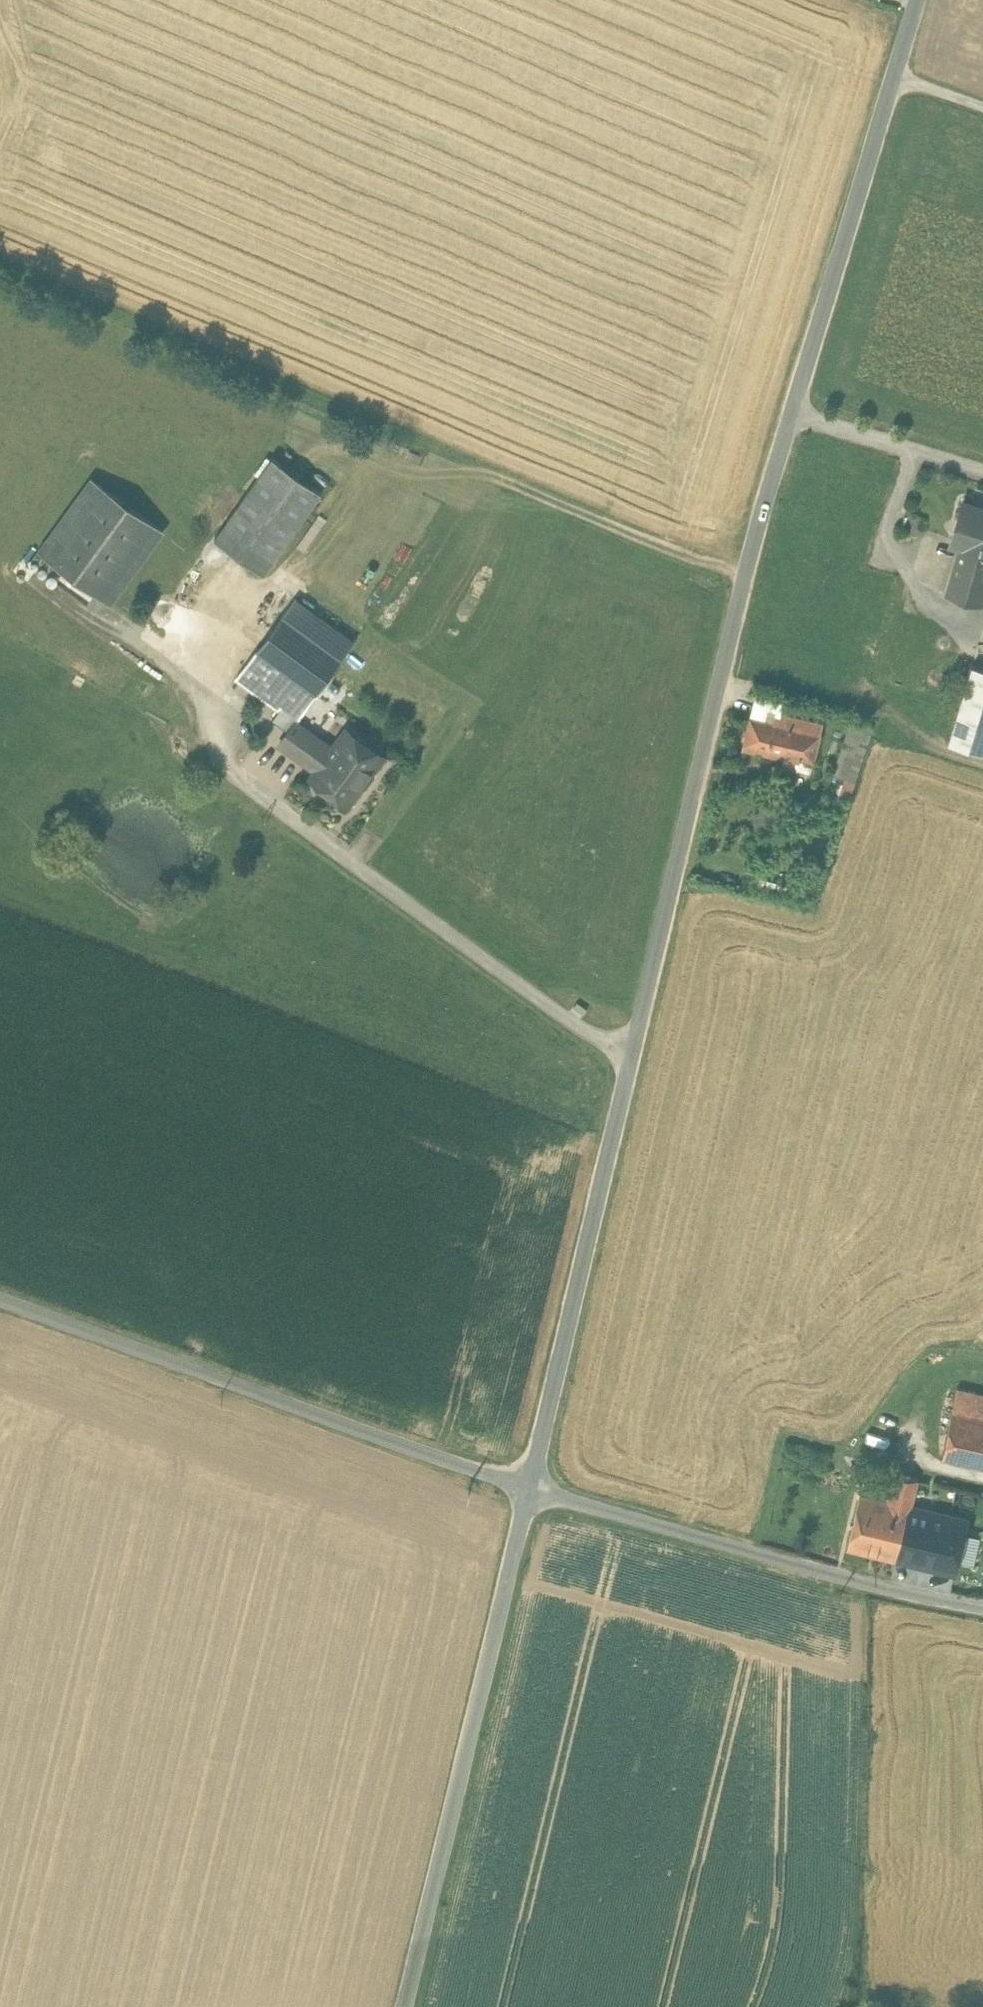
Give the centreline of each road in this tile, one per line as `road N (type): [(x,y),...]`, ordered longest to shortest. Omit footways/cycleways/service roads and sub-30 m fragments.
road 1 (unclassified): [(529,1486),(748,570),(919,0)]
road 2 (track): [(190,642),(223,760),(631,1063)]
road 3 (unclassified): [(0,1296),(529,1486)]
road 4 (unclassified): [(405,2006),(529,1486)]
road 5 (unclassified): [(529,1486),(825,1572),(982,1606)]

